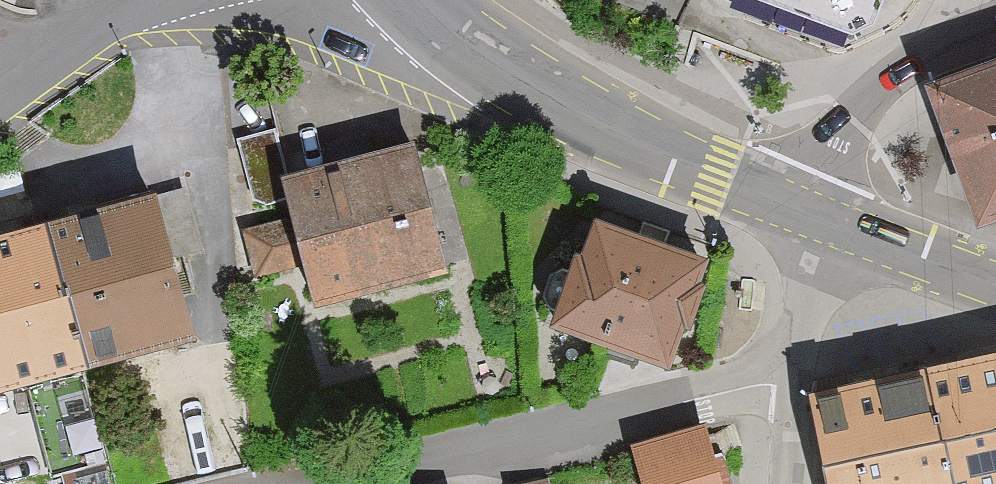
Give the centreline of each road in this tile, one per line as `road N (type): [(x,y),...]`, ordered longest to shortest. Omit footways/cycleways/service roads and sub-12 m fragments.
road 1 (secondary): [(818,214),(539,96),(411,0)]
road 2 (residential): [(783,383),(345,483)]
road 3 (tertiary): [(979,32),(891,79),(856,112),(830,158),(818,214)]
road 4 (residential): [(178,0),(77,50),(0,104)]
road 5 (secondary): [(995,280),(818,214)]
road 6 (residential): [(818,214),(783,383)]

